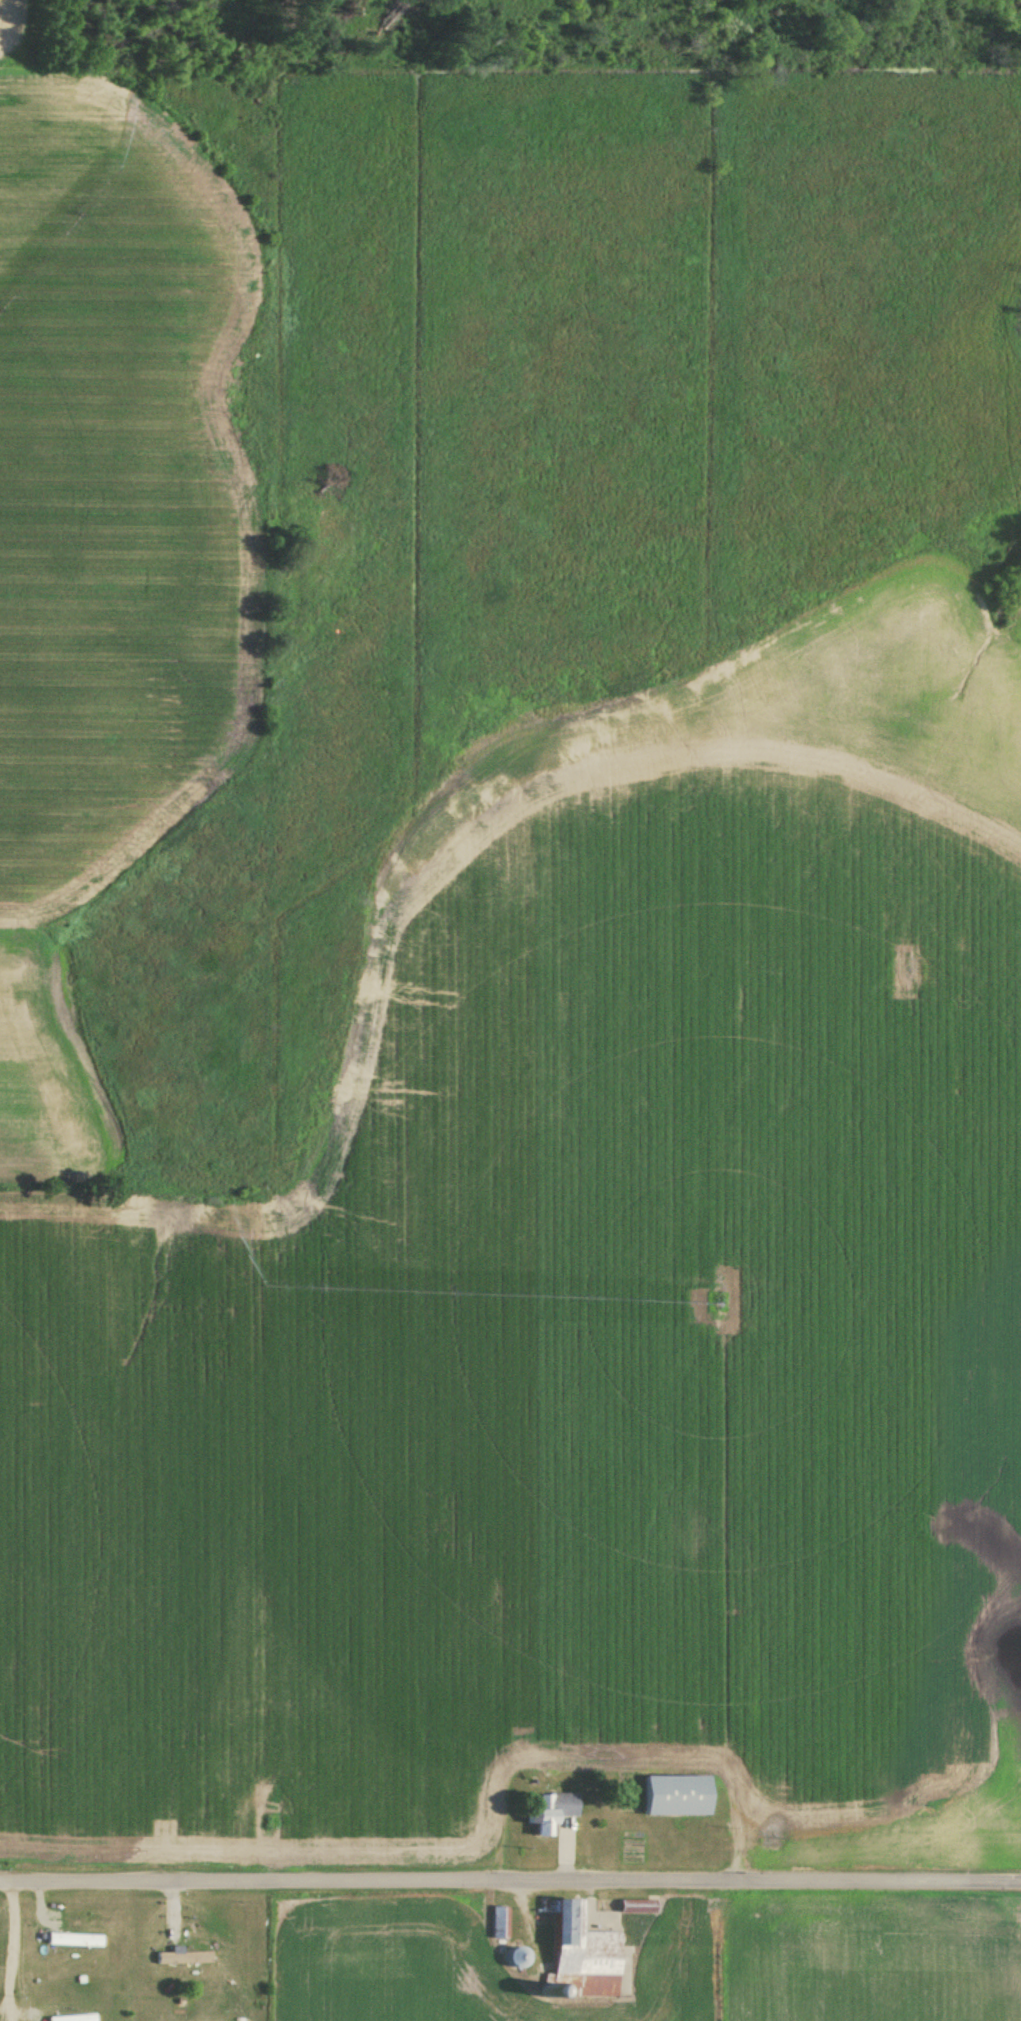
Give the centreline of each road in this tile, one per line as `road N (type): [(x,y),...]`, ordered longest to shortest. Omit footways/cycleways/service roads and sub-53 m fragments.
road 1 (residential): [(0,1881),(1020,1880)]
road 2 (residential): [(10,1881),(9,2020)]

